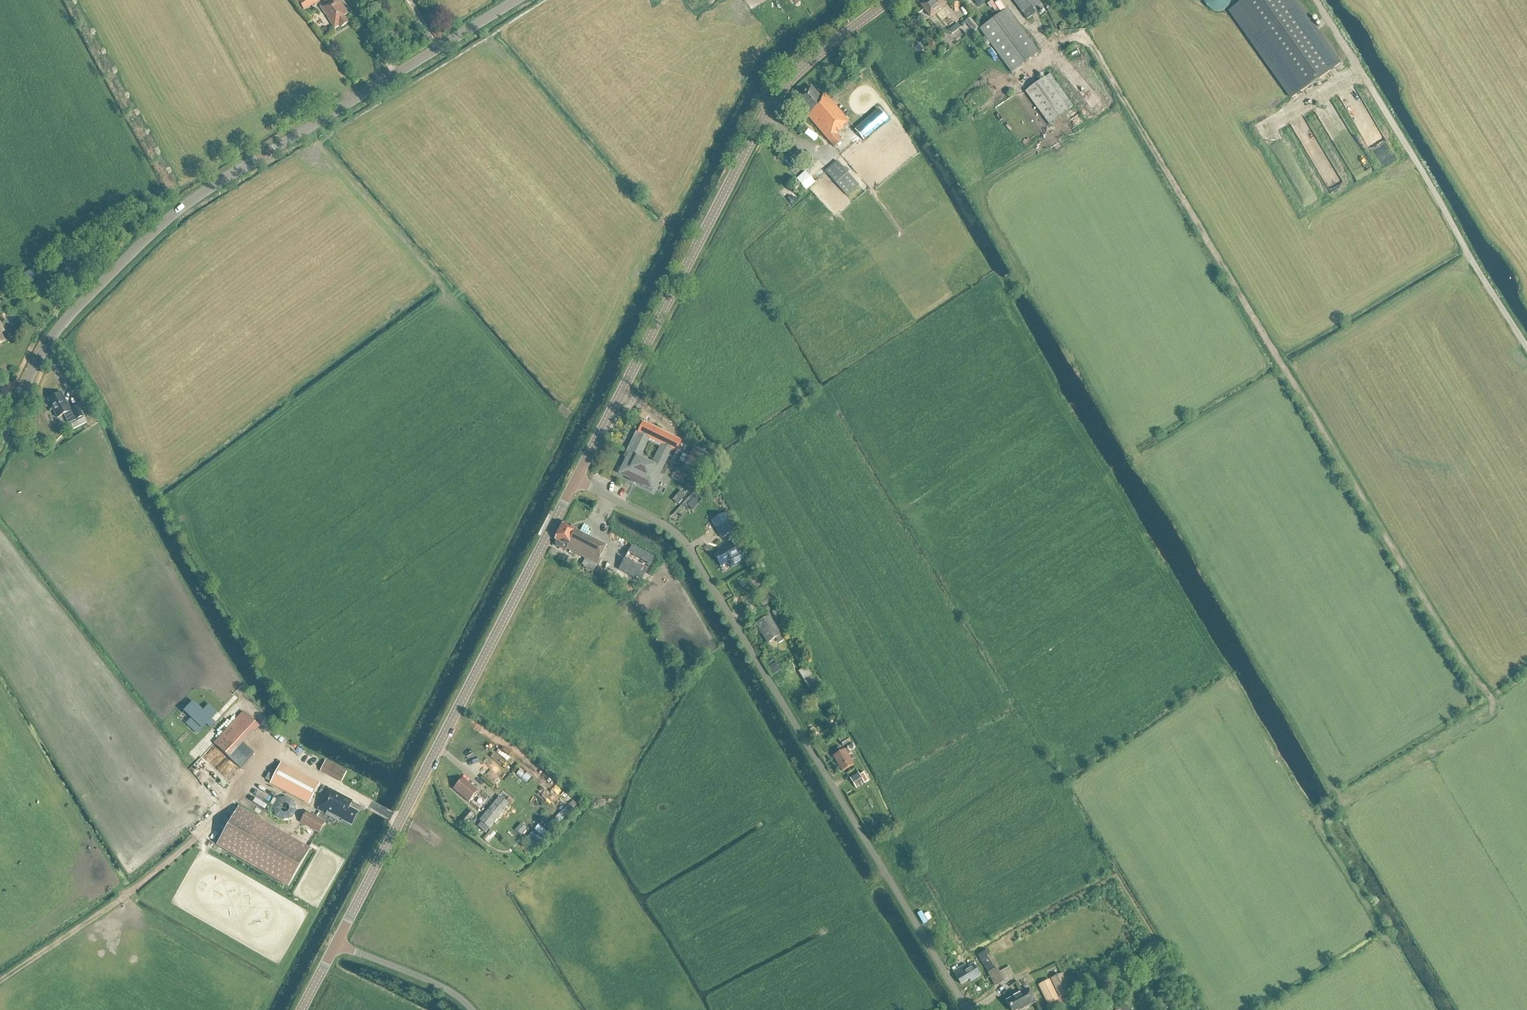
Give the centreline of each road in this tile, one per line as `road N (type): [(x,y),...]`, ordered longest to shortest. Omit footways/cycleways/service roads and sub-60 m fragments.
road 1 (track): [(1084,40),(1493,705),(1479,723),(1322,820),(1392,950)]
road 2 (unclassified): [(0,432),(28,367),(171,216),(520,0)]
road 3 (unclassified): [(968,1009),(683,544),(575,481)]
road 4 (tertiary): [(575,481),(770,104),(797,70),(890,0)]
road 5 (tertiary): [(337,945),(575,481)]
road 6 (track): [(1314,0),(1526,348)]
road 7 (unclassified): [(472,1009),(445,988),(337,945)]

